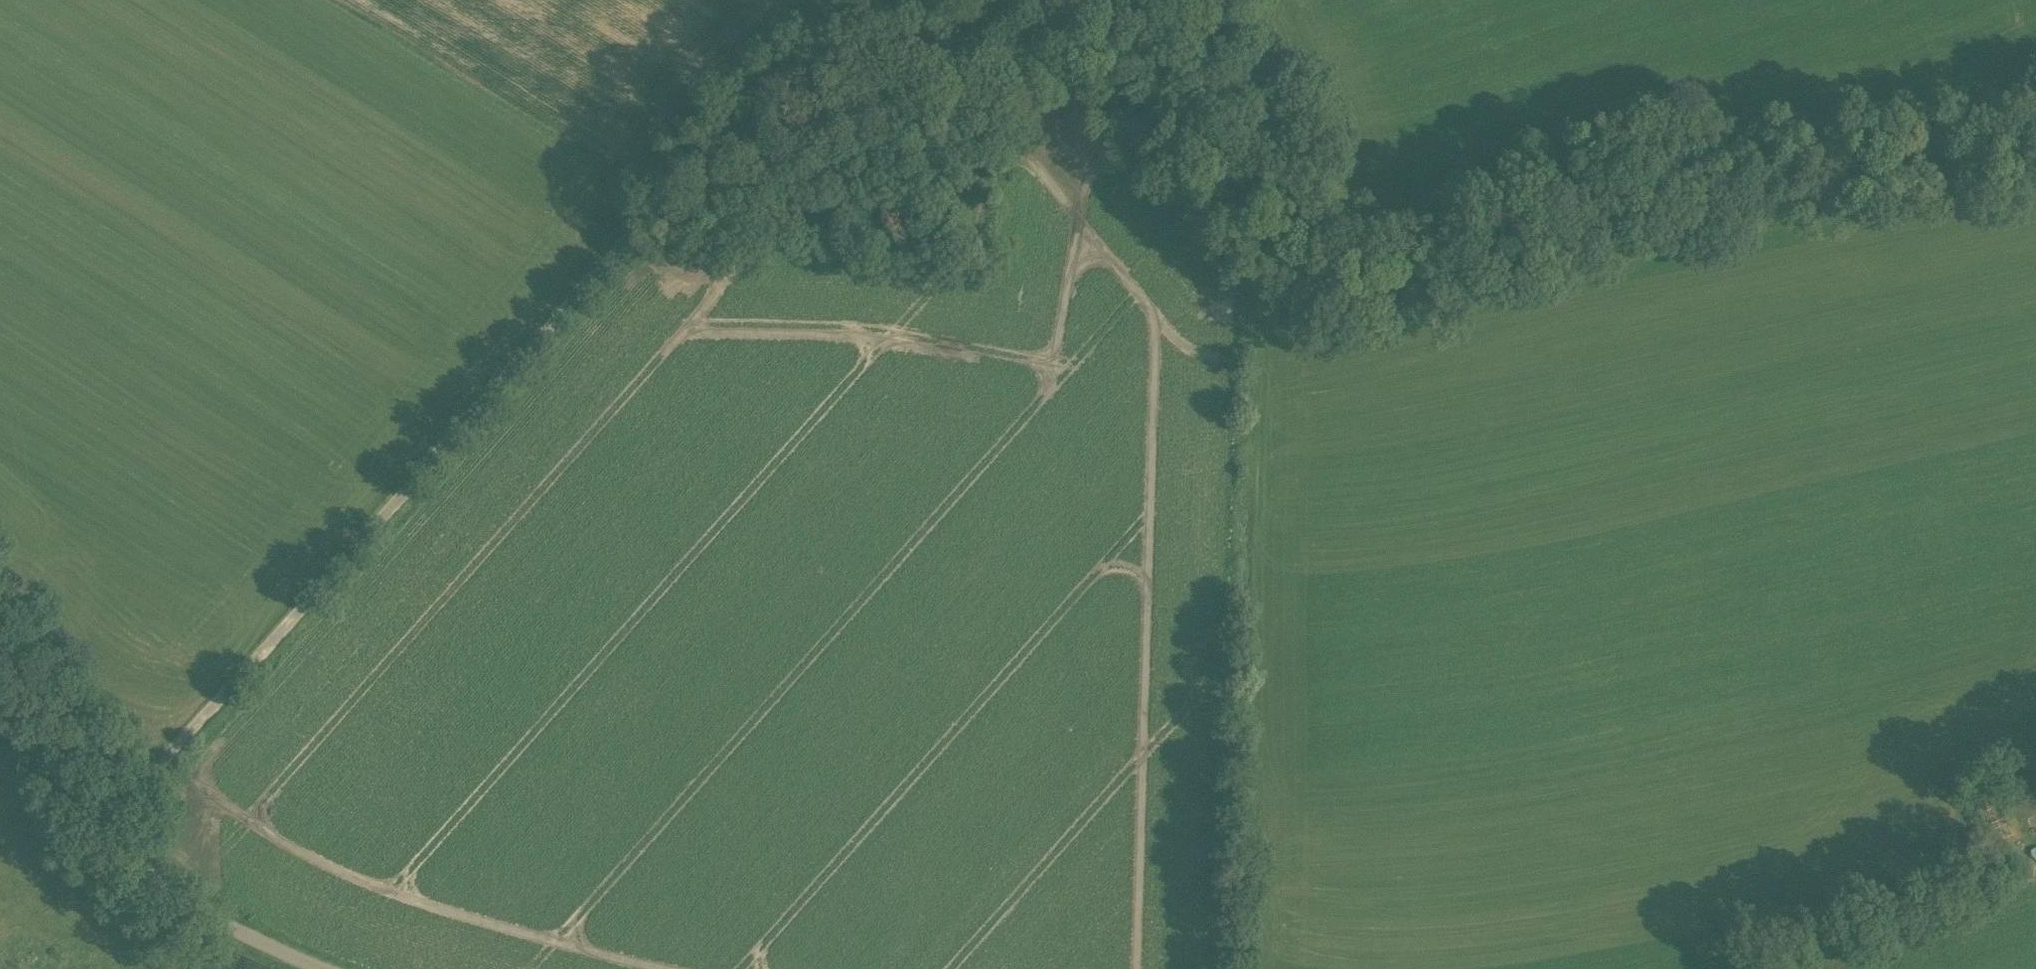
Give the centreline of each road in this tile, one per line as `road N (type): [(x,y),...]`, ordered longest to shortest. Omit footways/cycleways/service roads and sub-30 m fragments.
road 1 (unclassified): [(105,829),(700,163),(891,0)]
road 2 (unclassified): [(324,968),(203,913),(105,829)]
road 3 (unclassified): [(105,829),(0,692)]

